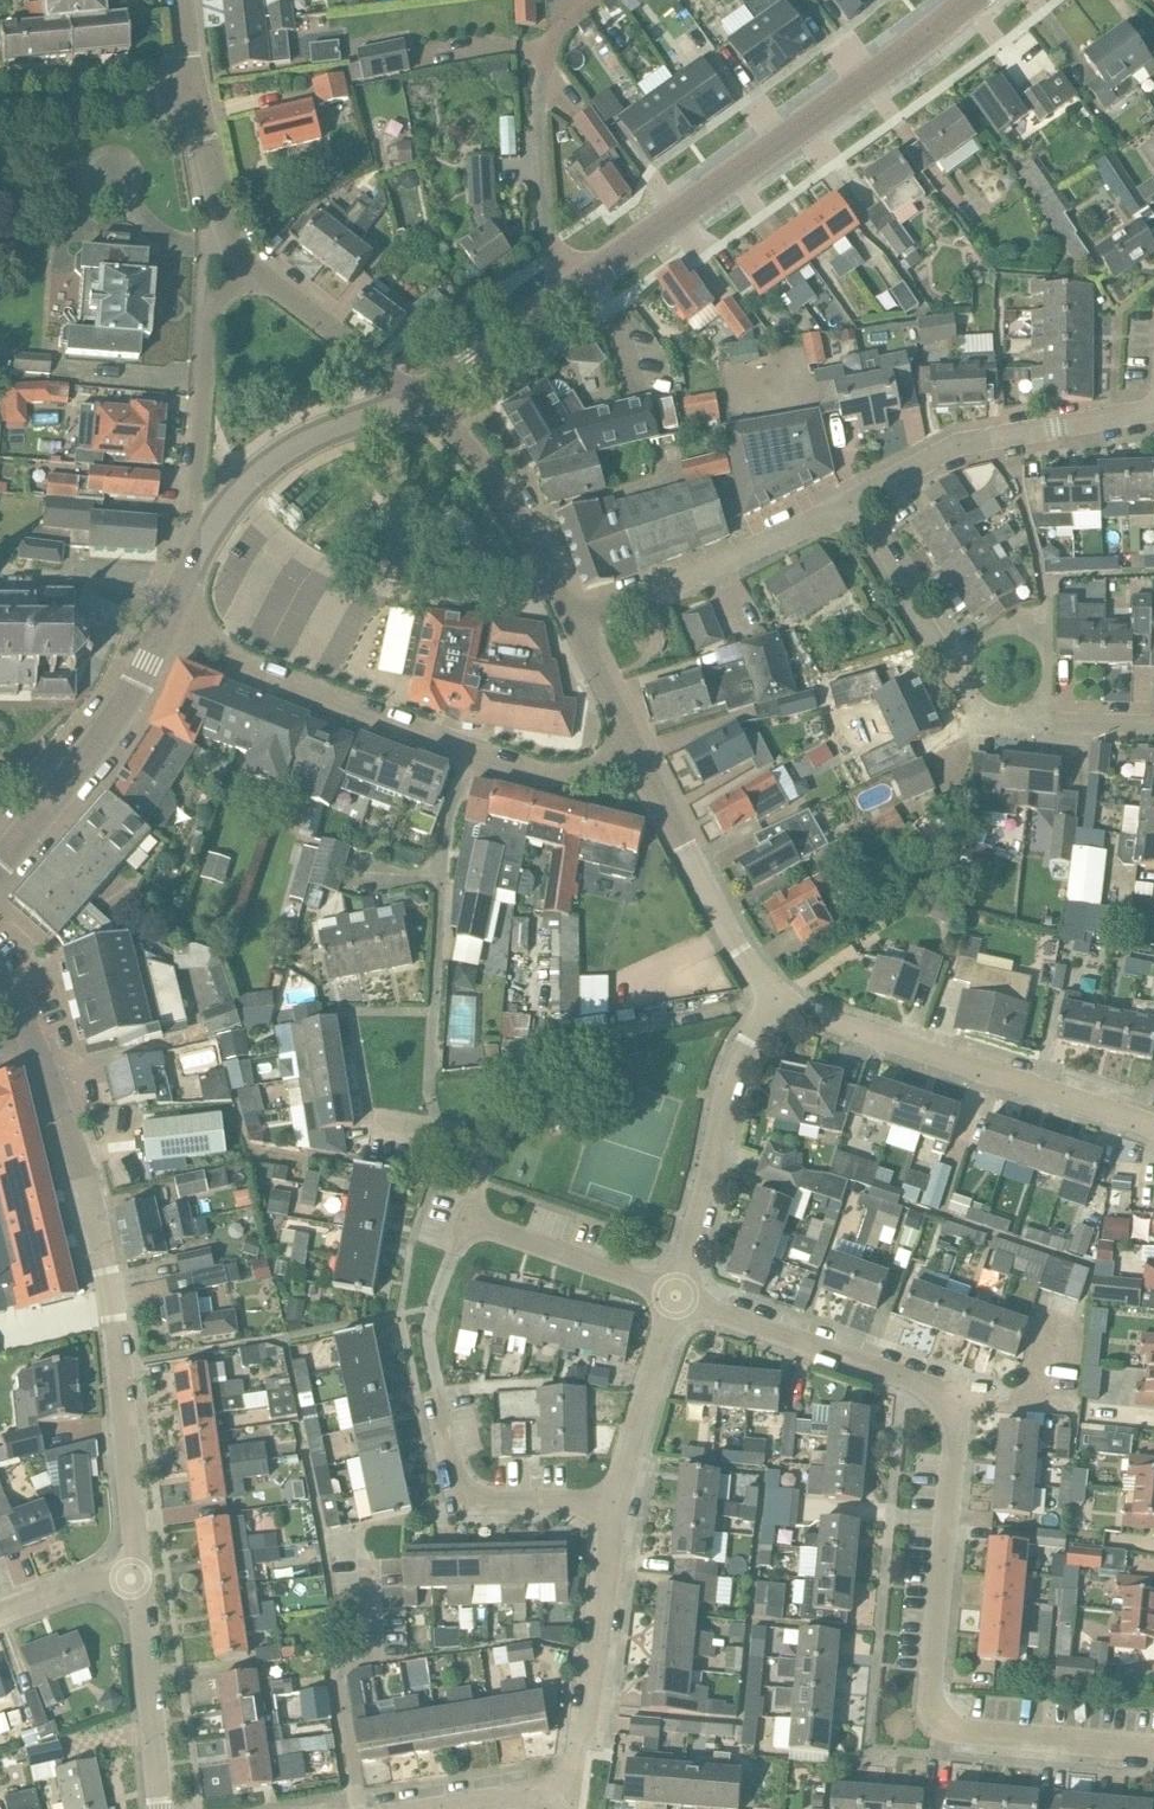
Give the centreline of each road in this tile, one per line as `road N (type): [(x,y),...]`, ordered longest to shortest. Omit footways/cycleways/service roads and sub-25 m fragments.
road 1 (unclassified): [(132,1565),(108,1294),(55,1102),(0,974)]
road 2 (residential): [(1153,1753),(952,1731),(934,1723),(925,1700),(955,1401)]
road 3 (residential): [(663,226),(697,246),(1032,0)]
road 4 (residential): [(618,1503),(462,1494),(427,1328),(464,1220)]
road 5 (unclassified): [(1153,1133),(814,1016),(768,993)]
road 6 (residential): [(435,1132),(429,1086),(438,876),(445,821),(471,755)]
road 7 (tertiary): [(663,226),(972,0)]
road 8 (residential): [(898,0),(664,172),(663,226)]
road 9 (residential): [(471,755),(254,671),(178,607)]
road 10 (residential): [(844,507),(956,448),(1153,410)]
road 11 (residential): [(676,1293),(768,993)]
road 12 (residential): [(574,290),(548,240),(538,107),(561,19),(586,0)]
road 13 (tertiary): [(0,858),(115,719),(178,607)]
road 14 (residential): [(254,270),(221,294),(211,313),(196,558)]
road 15 (residential): [(955,1401),(676,1293)]
road 16 (tertiary): [(196,558),(247,483),(300,443),(427,398)]
road 17 (residential): [(575,619),(844,507)]
road 18 (unclassified): [(768,993),(635,751)]
road 19 (unclassified): [(575,619),(503,489),(427,398)]
road 20 (residential): [(361,1808),(337,1681),(342,1662),(365,1652),(367,1560)]
road 21 (unclassified): [(156,1808),(132,1565)]
road 22 (residential): [(567,1735),(571,1686),(618,1503)]
road 23 (residential): [(464,1220),(676,1293)]
road 24 (residential): [(618,1503),(676,1293)]
road 25 (residential): [(427,398),(254,270)]
road 26 (residential): [(1047,720),(1045,642),(1030,624),(995,627),(947,663)]
road 27 (residential): [(0,110),(194,92)]
road 28 (residential): [(254,270),(225,224),(194,92)]
road 29 (residential): [(947,663),(844,507)]
road 30 (tertiary): [(427,398),(574,290)]
road 31 (residential): [(635,751),(573,775),(525,772),(471,755)]
road 32 (residential): [(955,1401),(1038,1378),(1047,1315)]
road 33 (unclassified): [(635,751),(575,619)]
road 34 (residential): [(0,1613),(132,1565)]
road 35 (residential): [(1047,720),(1002,716),(966,698),(947,663)]

